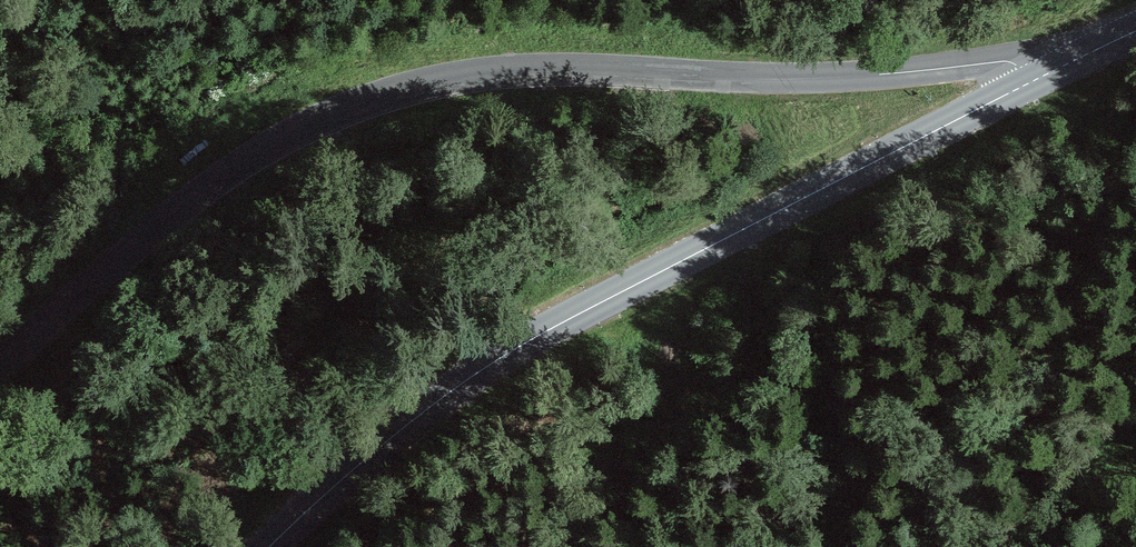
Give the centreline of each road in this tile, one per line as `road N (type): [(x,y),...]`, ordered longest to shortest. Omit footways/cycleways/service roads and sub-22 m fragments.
road 1 (residential): [(0,360),(230,171),(317,121),(412,87),(546,70),(802,78),(1005,62),(1036,79)]
road 2 (tertiary): [(278,546),(431,411),(584,304),(1036,79)]

